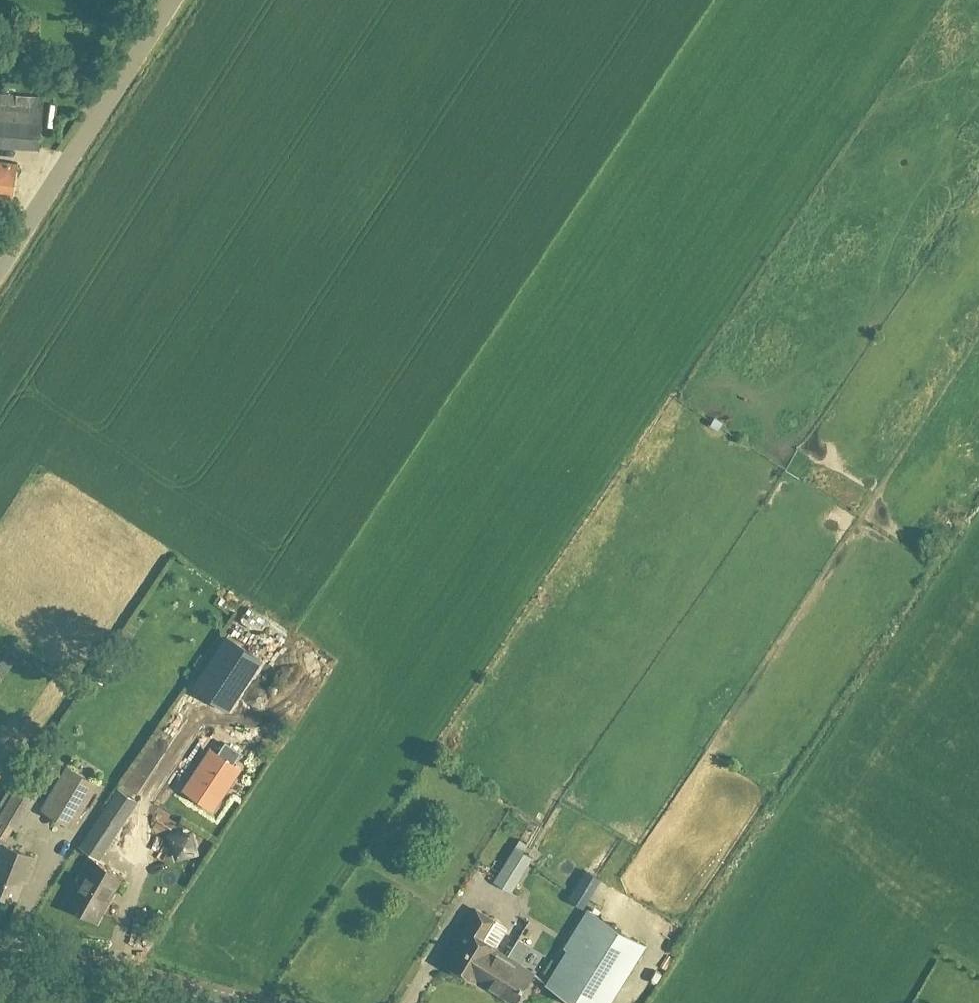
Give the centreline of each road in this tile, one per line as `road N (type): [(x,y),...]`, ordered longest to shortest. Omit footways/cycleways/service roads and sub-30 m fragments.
road 1 (unclassified): [(0,268),(172,0)]
road 2 (tertiary): [(217,1002),(0,955)]

